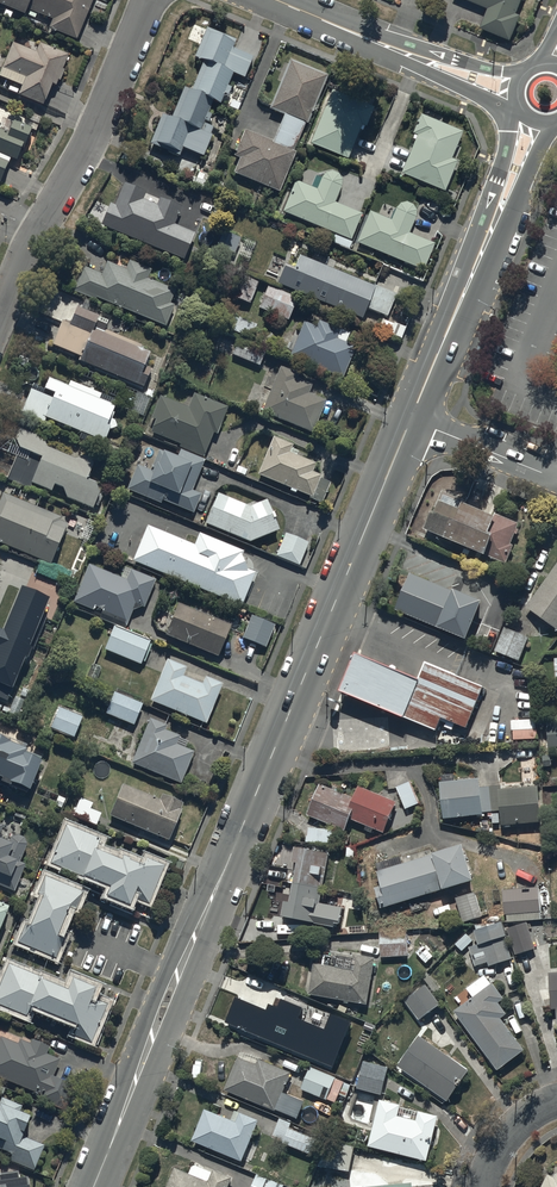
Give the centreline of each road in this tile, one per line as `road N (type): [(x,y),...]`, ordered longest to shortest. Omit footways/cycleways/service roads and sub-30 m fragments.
road 1 (tertiary): [(94,1186),(410,419)]
road 2 (residential): [(0,312),(94,132),(150,0)]
road 3 (tertiary): [(441,348),(516,111)]
road 4 (tertiary): [(545,126),(441,348)]
road 5 (residential): [(410,419),(556,480)]
road 6 (residential): [(276,0),(405,54)]
road 7 (residential): [(514,106),(431,74),(405,54)]

